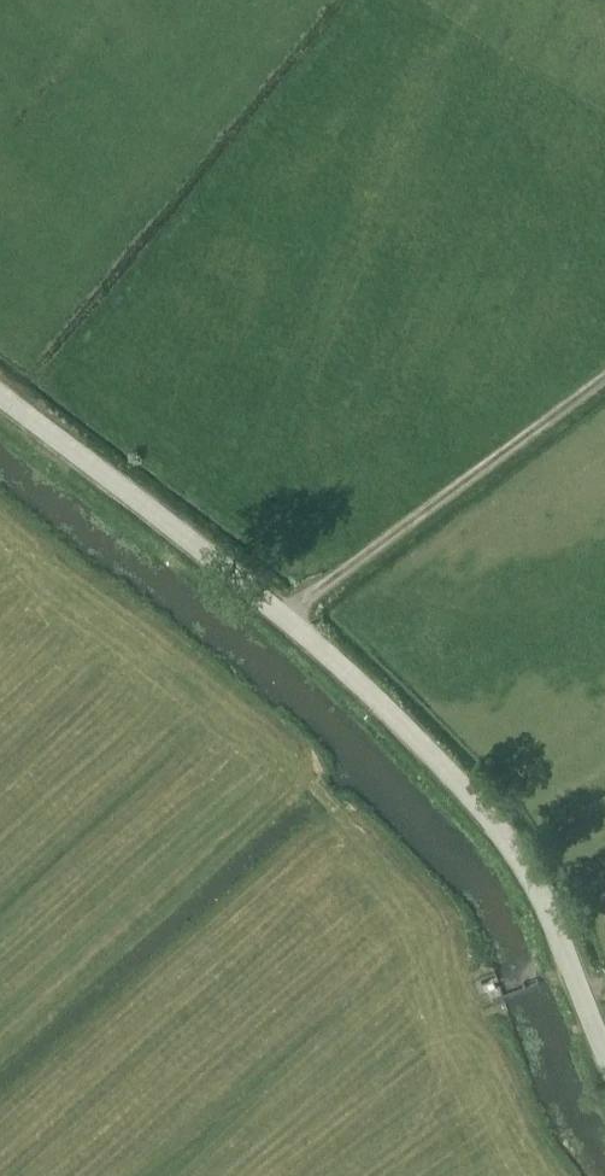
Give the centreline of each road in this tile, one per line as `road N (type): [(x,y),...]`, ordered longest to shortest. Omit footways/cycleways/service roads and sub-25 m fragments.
road 1 (tertiary): [(604,1044),(526,863),(418,735),(350,670),(0,395)]

